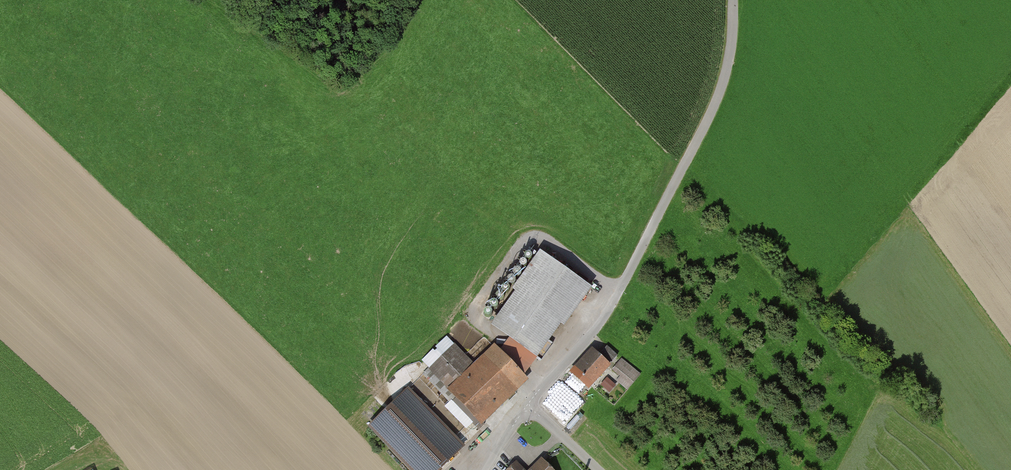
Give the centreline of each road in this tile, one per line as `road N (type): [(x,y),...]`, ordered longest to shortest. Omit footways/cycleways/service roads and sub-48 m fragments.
road 1 (unclassified): [(530,407),(596,328),(713,108),(731,49),(733,0)]

